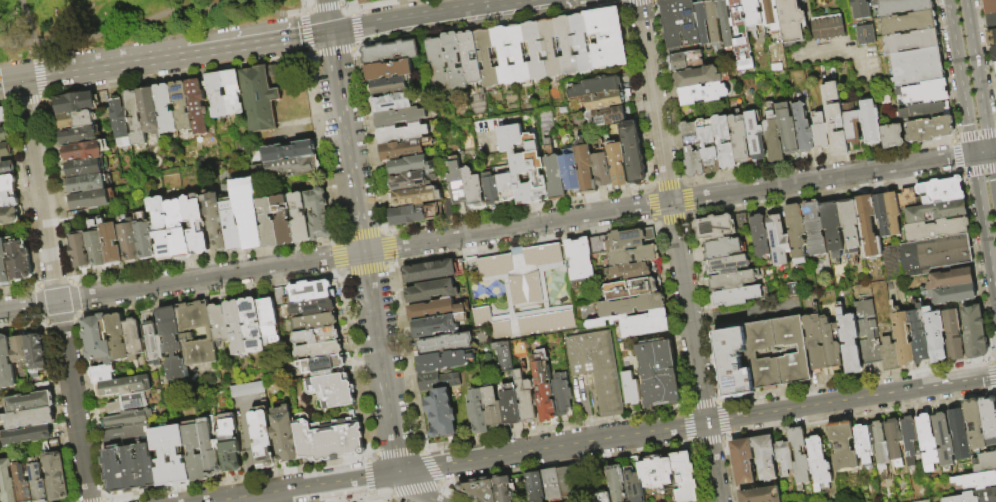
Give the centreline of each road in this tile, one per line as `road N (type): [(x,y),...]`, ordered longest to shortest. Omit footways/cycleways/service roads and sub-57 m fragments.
road 1 (tertiary): [(706,422),(212,501)]
road 2 (residential): [(89,501),(21,79)]
road 3 (residential): [(706,422),(639,0)]
road 4 (residential): [(365,252),(0,311)]
road 5 (residential): [(670,203),(365,252)]
road 6 (residential): [(973,154),(670,203)]
road 7 (tertiary): [(995,375),(706,422)]
road 8 (residential): [(365,252),(324,0)]
road 9 (residential): [(402,471),(365,252)]
road 10 (primary): [(329,31),(530,0)]
road 11 (primary): [(0,82),(185,53)]
road 12 (secondary): [(948,0),(973,154)]
road 13 (secondary): [(990,151),(966,0)]
road 14 (primary): [(185,53),(329,31)]
road 15 (secondary): [(973,154),(995,296)]

